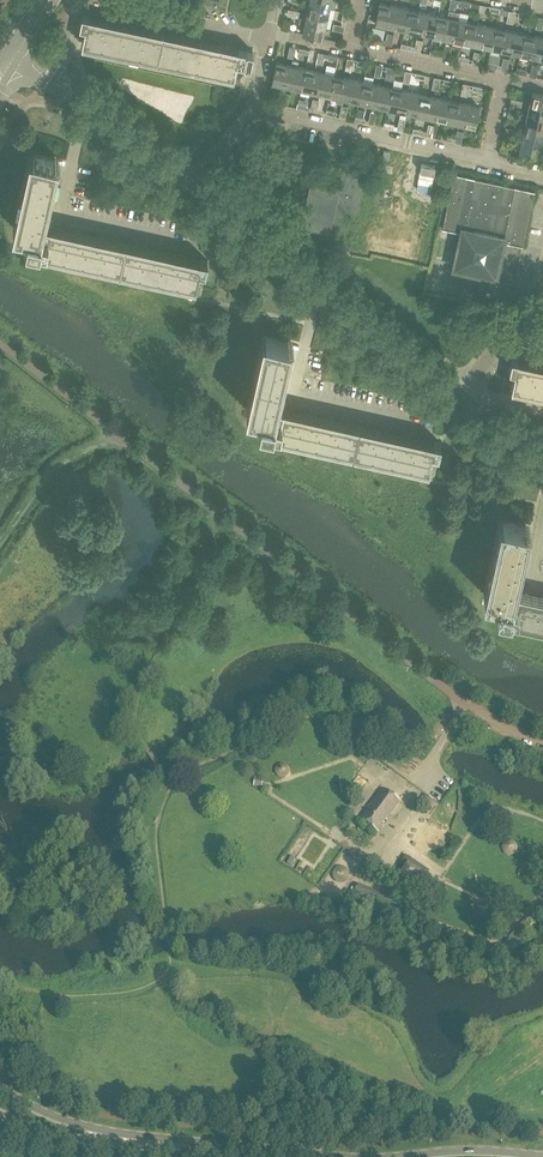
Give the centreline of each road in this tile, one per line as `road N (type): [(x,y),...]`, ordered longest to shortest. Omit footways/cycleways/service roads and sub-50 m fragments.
road 1 (unclassified): [(542,745),(463,705),(0,343)]
road 2 (residential): [(459,395),(189,185)]
road 3 (residential): [(489,160),(251,111)]
road 4 (residential): [(489,160),(505,77),(353,47)]
road 5 (tertiary): [(285,1156),(93,1138)]
road 6 (residential): [(267,41),(113,15)]
road 7 (residential): [(189,185),(90,106)]

